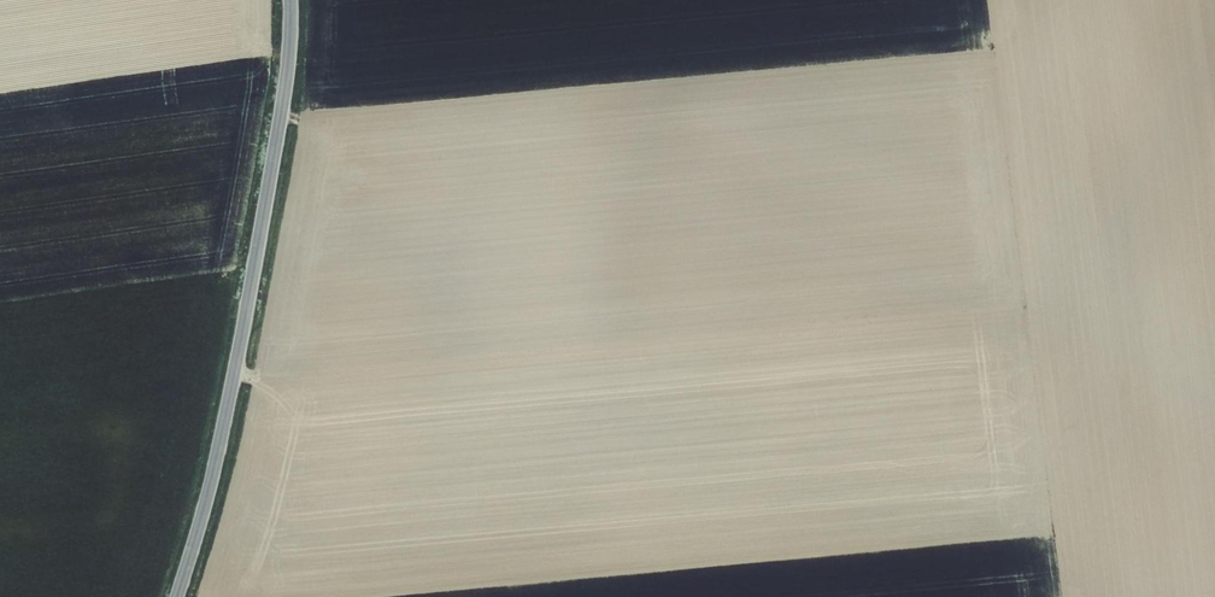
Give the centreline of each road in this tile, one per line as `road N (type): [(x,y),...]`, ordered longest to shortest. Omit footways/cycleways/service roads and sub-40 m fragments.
road 1 (tertiary): [(176,596),(239,348),(286,88),(292,0)]

